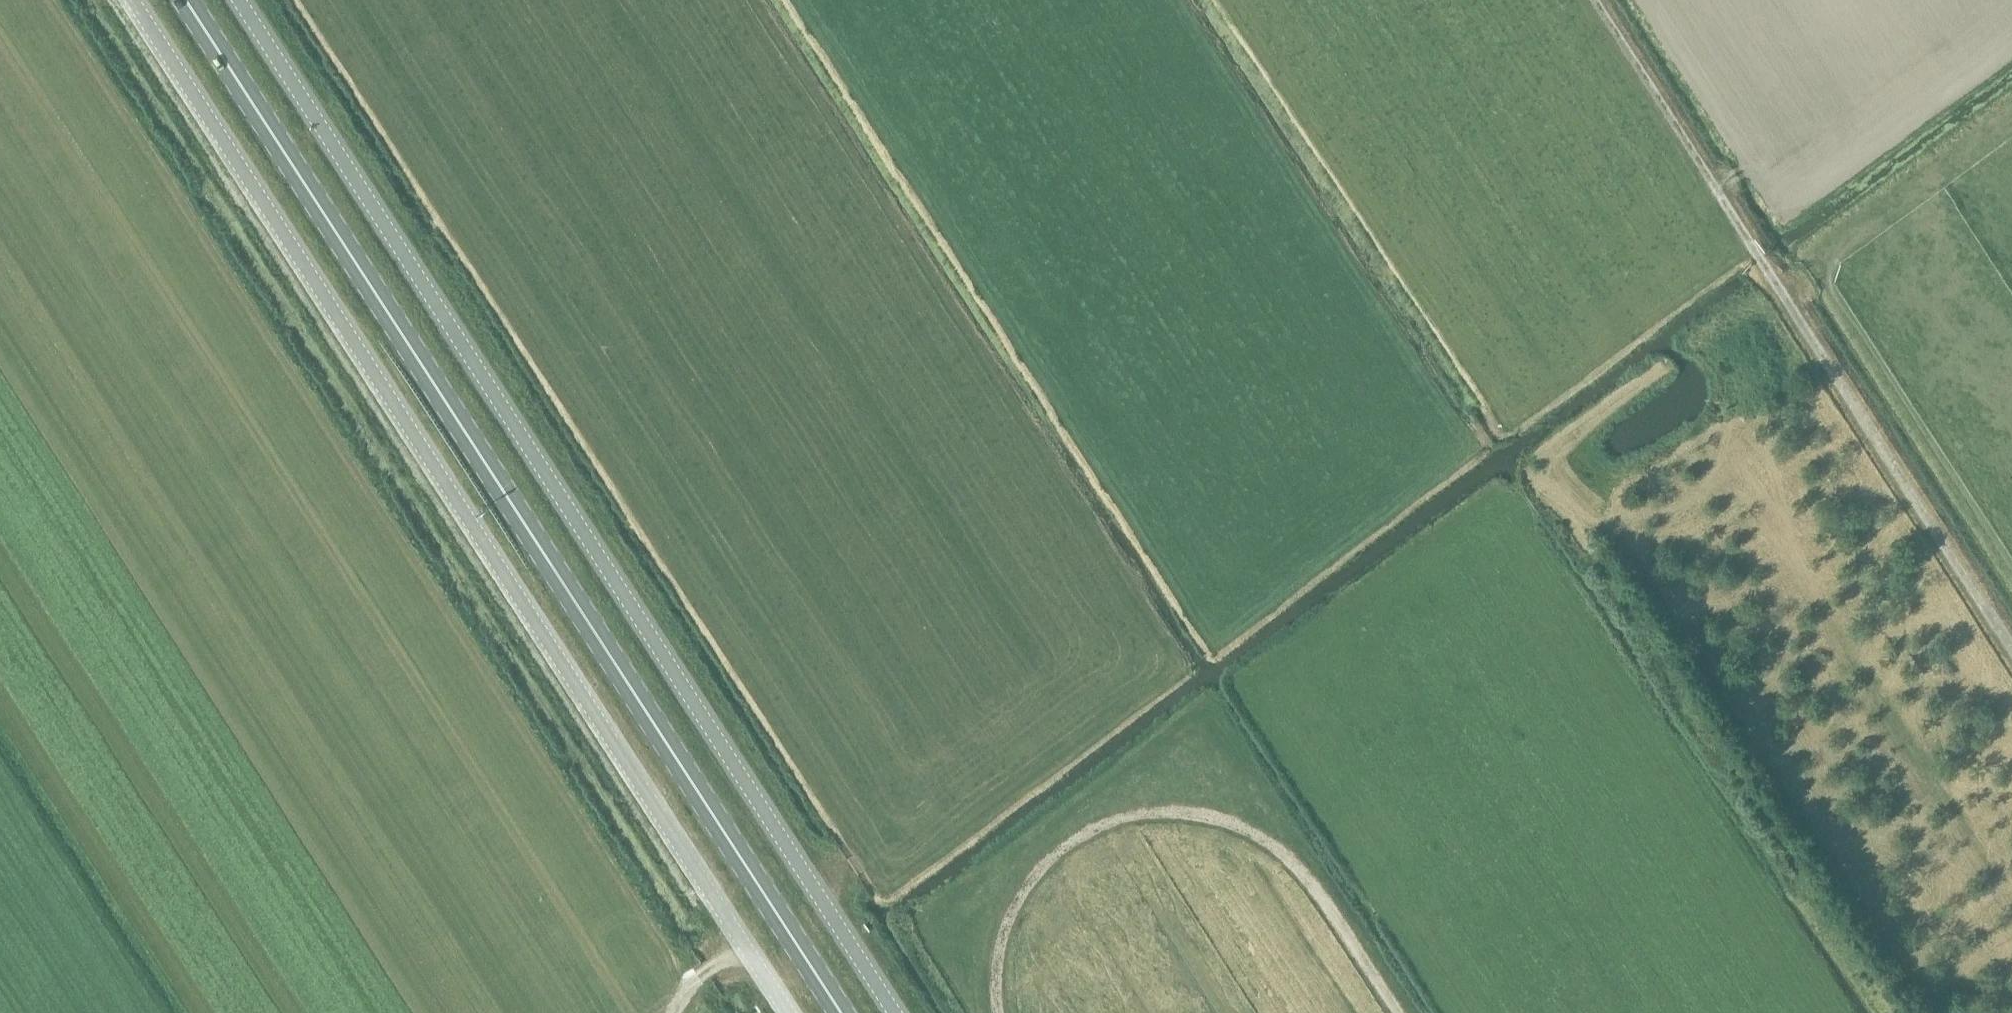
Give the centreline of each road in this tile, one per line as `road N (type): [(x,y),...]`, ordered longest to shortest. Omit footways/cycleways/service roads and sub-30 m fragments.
road 1 (primary): [(842,1012),(185,0)]
road 2 (unclassified): [(789,1012),(133,0)]
road 3 (unclassified): [(894,1012),(240,0)]
road 4 (track): [(1595,0),(2011,642)]
road 5 (track): [(675,1012),(706,973),(861,858)]

